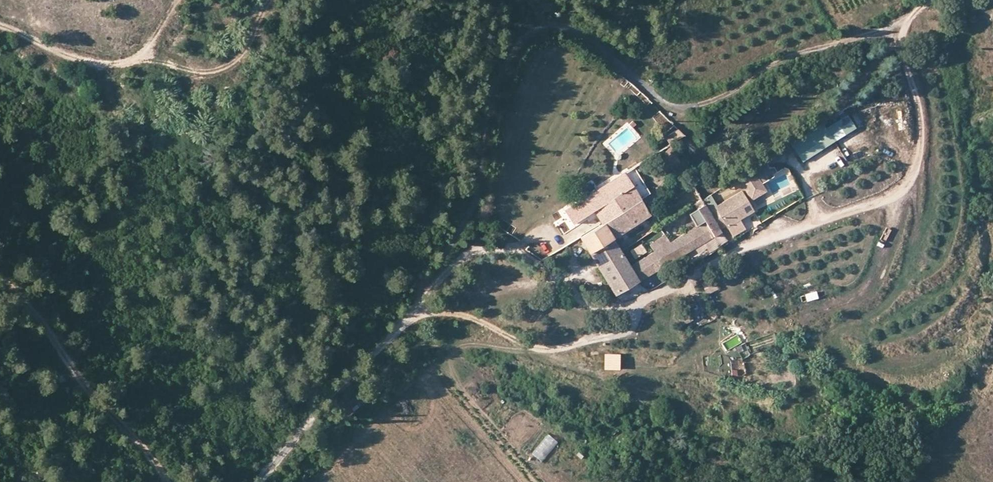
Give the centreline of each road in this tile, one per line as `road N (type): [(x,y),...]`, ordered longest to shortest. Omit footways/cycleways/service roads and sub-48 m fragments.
road 1 (track): [(937,0),(893,28),(774,65),(703,107),(666,102),(575,32),(535,32),(518,47),(497,93),(475,196),(444,257)]
road 2 (track): [(544,352),(632,327),(646,298),(745,246),(907,186),(919,119),(893,28)]
road 3 (track): [(907,186),(918,210),(902,265),(879,312),(840,332),(845,363),(886,394),(942,407),(992,392)]
road 4 (track): [(410,316),(467,320),(595,370),(716,368)]
road 5 (unclassified): [(410,316),(313,414),(260,481)]
road 6 (track): [(177,0),(146,50),(114,65),(58,53),(0,26)]

